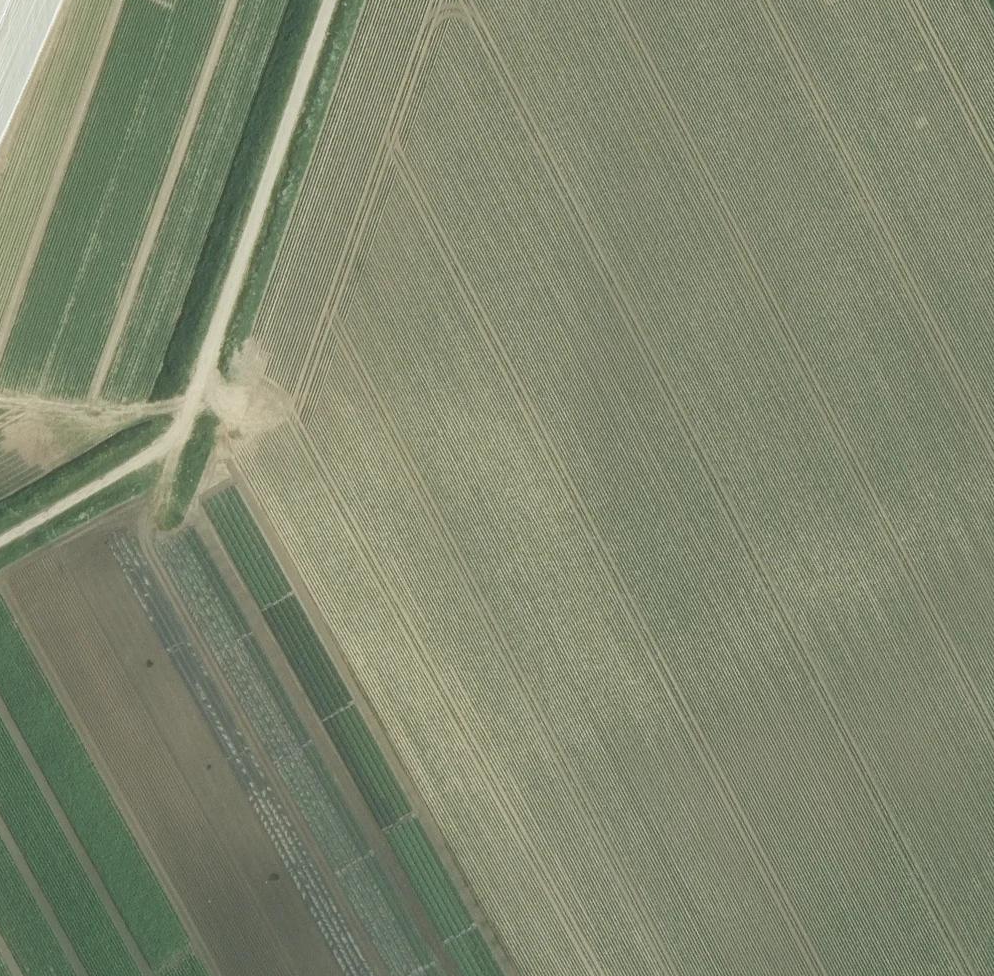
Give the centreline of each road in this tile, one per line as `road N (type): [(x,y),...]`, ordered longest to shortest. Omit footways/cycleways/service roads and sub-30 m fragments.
road 1 (unclassified): [(0,534),(161,448),(188,411),(328,0)]

